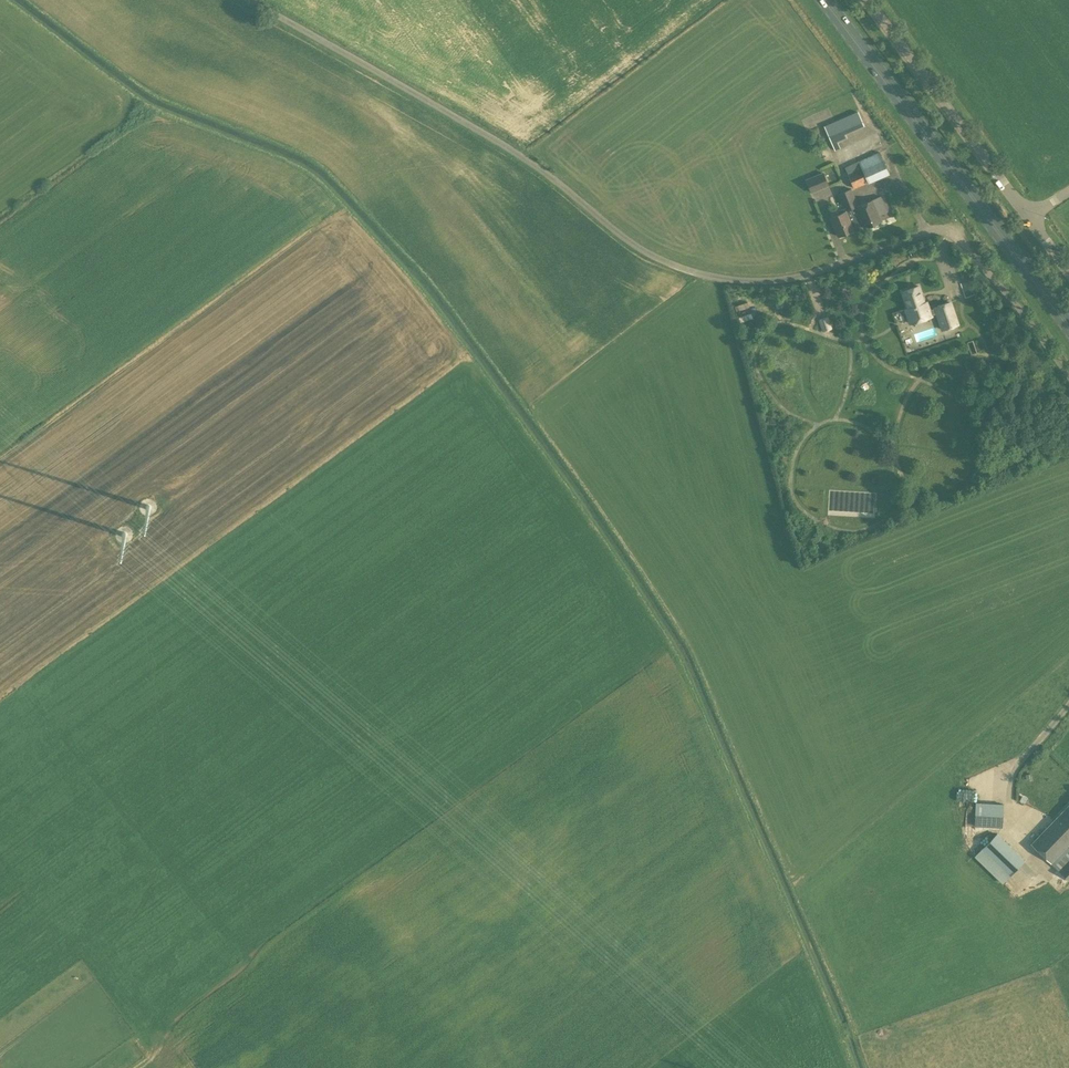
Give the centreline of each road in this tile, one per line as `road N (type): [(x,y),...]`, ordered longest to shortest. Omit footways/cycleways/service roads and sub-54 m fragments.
road 1 (unclassified): [(1068,377),(952,233),(941,229),(782,279),(727,279),(668,264),(503,145),(249,0)]
road 2 (primary): [(1068,329),(824,0)]
road 3 (unclassified): [(1029,219),(866,0)]

